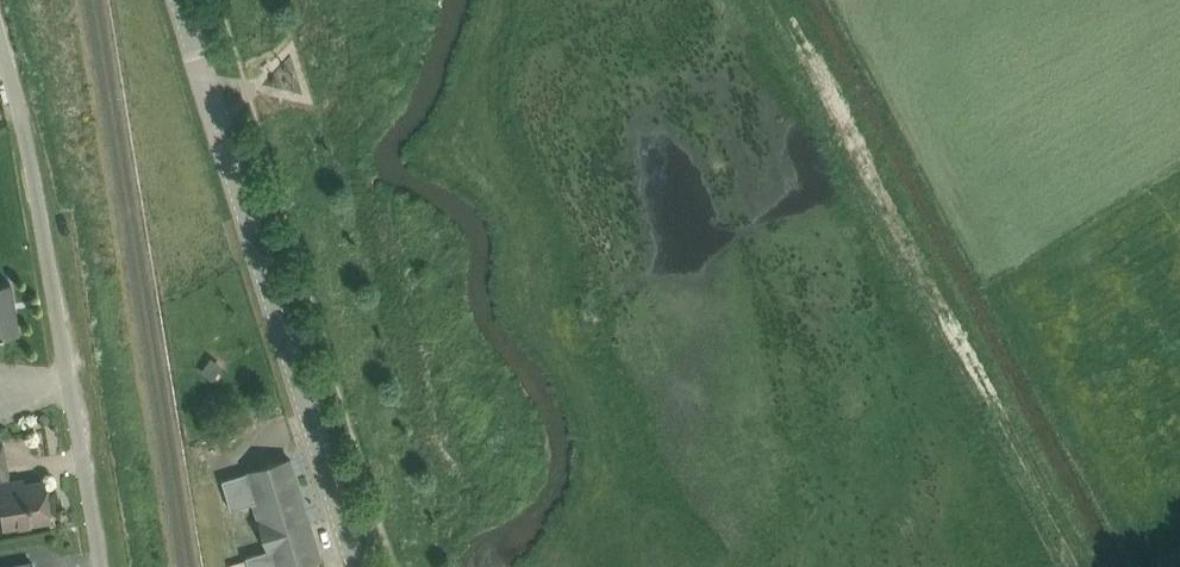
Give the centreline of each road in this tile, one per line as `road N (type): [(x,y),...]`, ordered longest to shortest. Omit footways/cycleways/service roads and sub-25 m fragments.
road 1 (tertiary): [(360,566),(183,0)]
road 2 (unclassified): [(100,566),(19,100),(0,29)]

